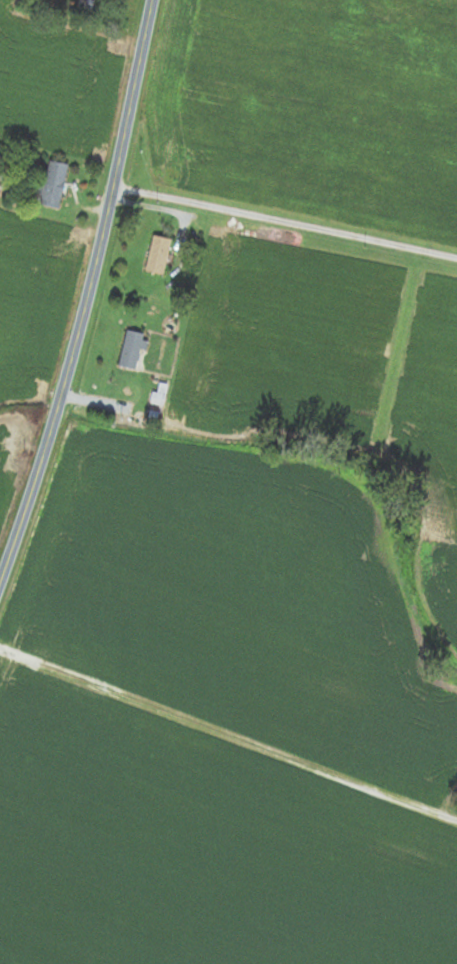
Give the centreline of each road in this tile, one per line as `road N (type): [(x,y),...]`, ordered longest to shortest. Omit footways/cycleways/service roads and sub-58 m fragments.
road 1 (residential): [(0,585),(92,287),(153,0)]
road 2 (residential): [(0,659),(456,810)]

